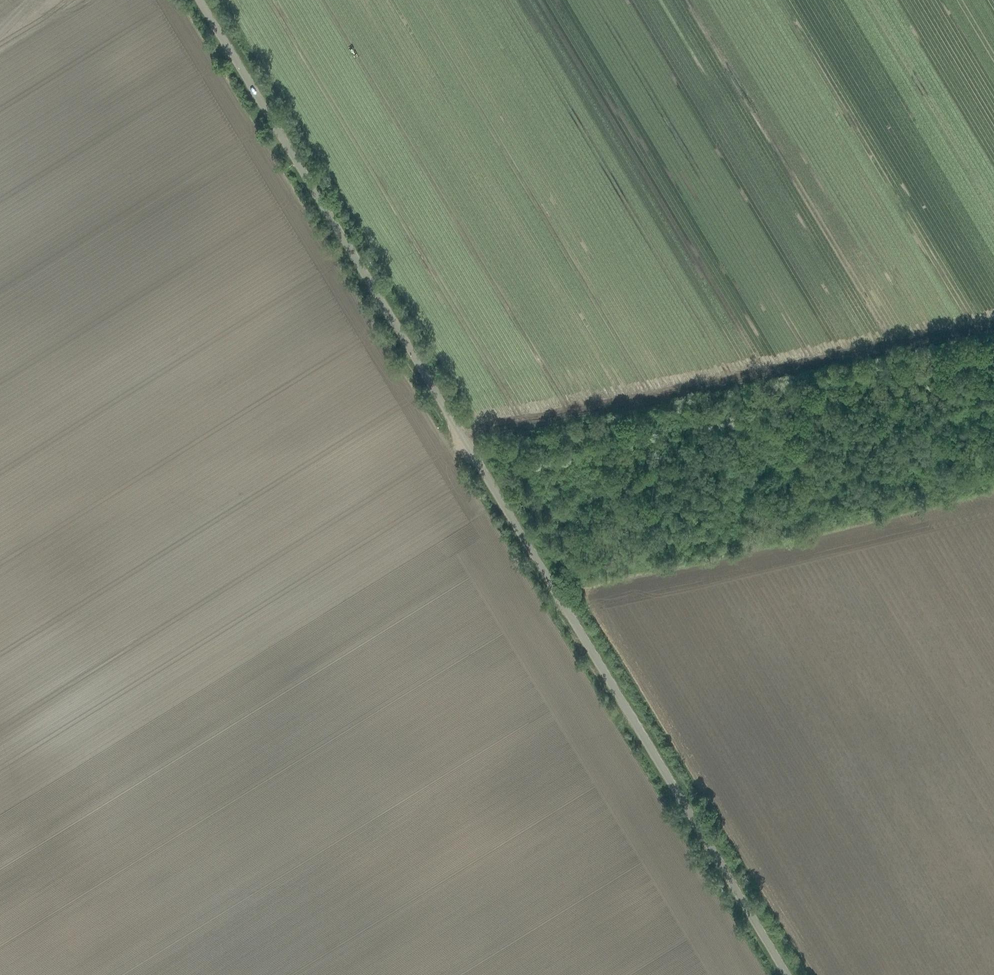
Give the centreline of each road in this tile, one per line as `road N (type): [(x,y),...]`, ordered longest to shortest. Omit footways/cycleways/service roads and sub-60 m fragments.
road 1 (unclassified): [(788,974),(201,0)]

